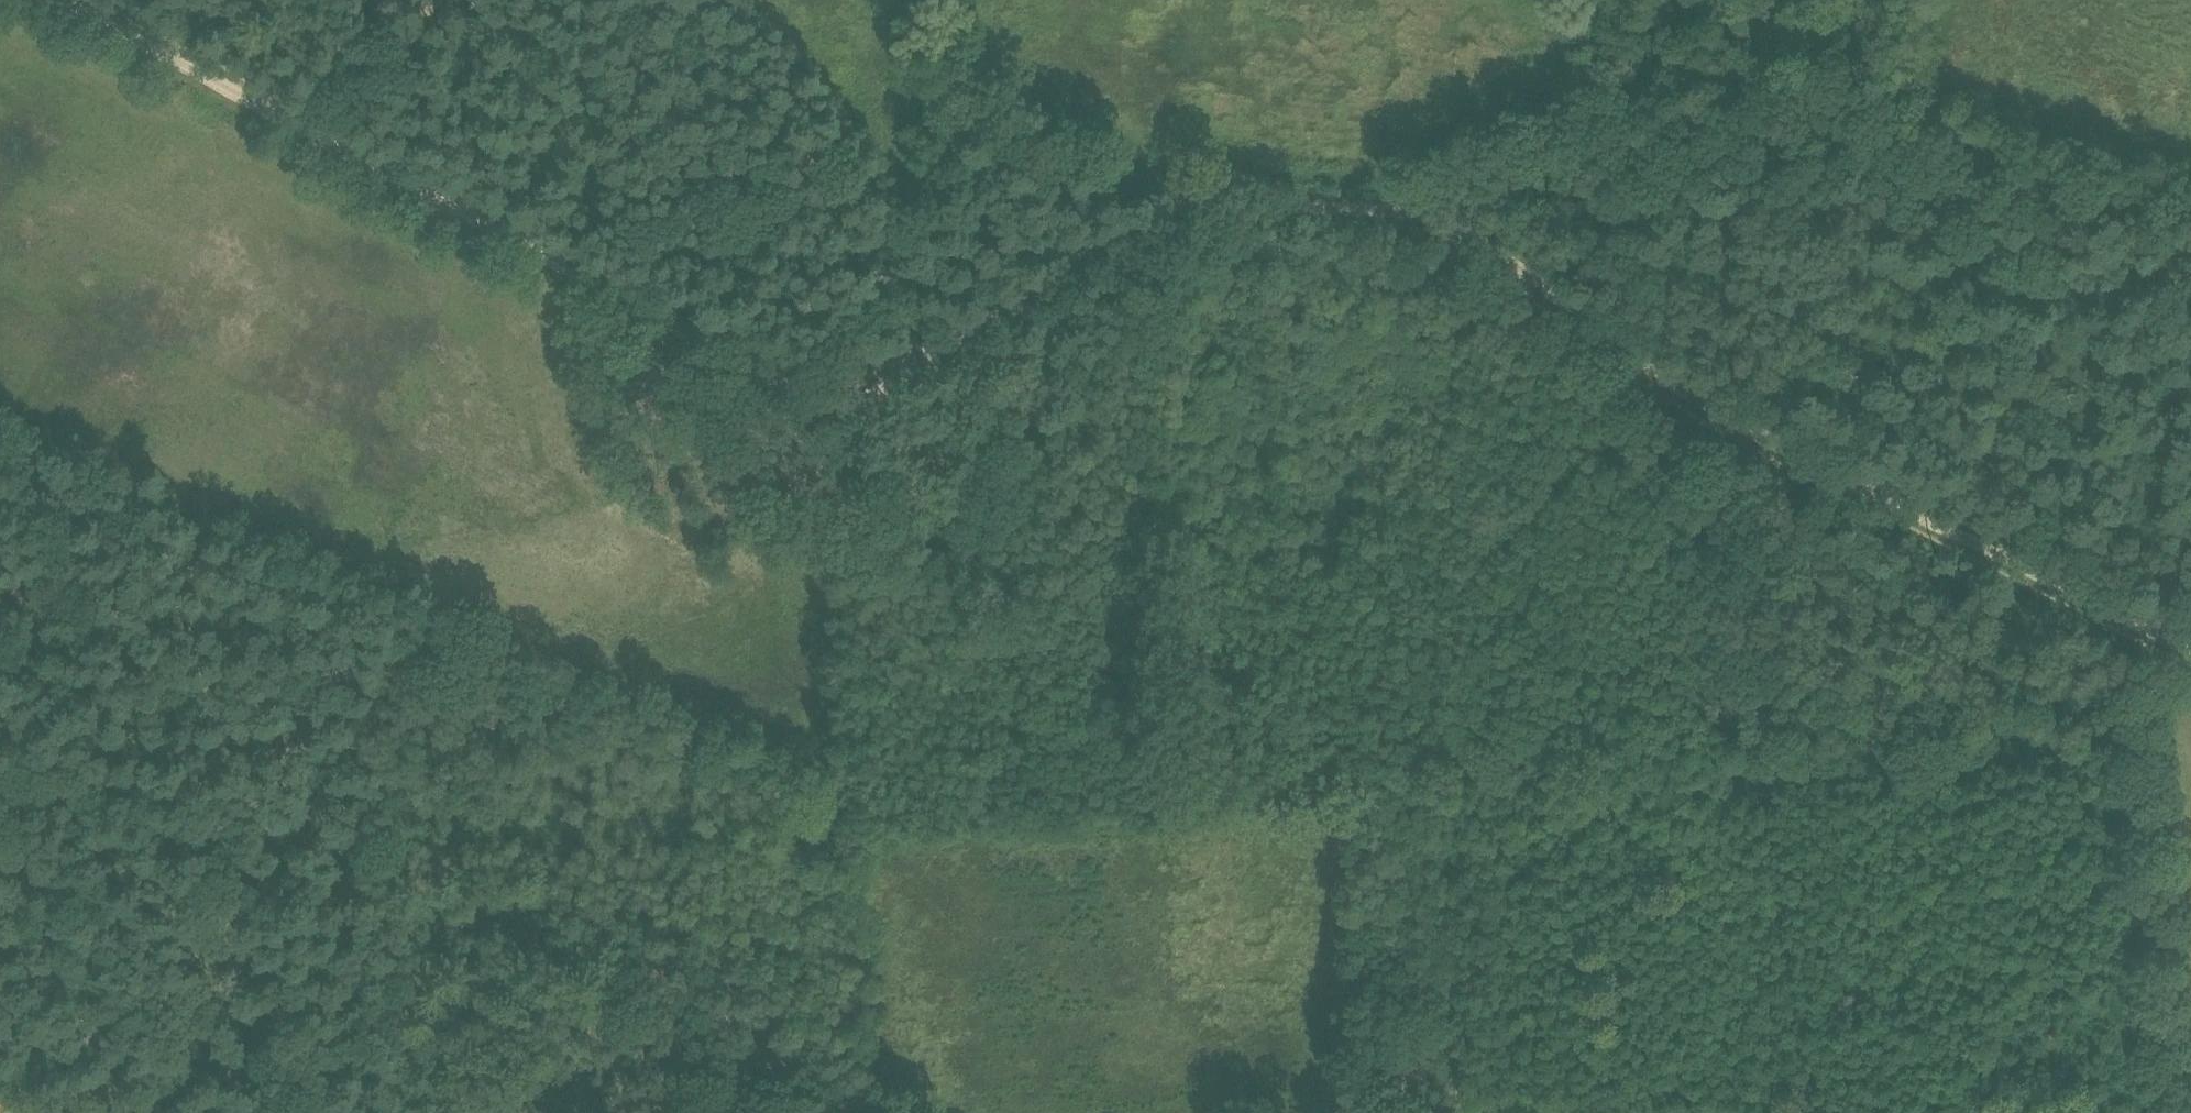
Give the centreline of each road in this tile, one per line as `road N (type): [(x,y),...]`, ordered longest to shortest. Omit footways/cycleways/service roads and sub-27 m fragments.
road 1 (track): [(1679,394),(1633,369),(1539,285),(1476,243),(1403,210),(1325,201),(1171,205),(1099,223),(1019,257),(899,338),(830,367),(759,363),(64,0)]
road 2 (track): [(2190,646),(1679,394)]

